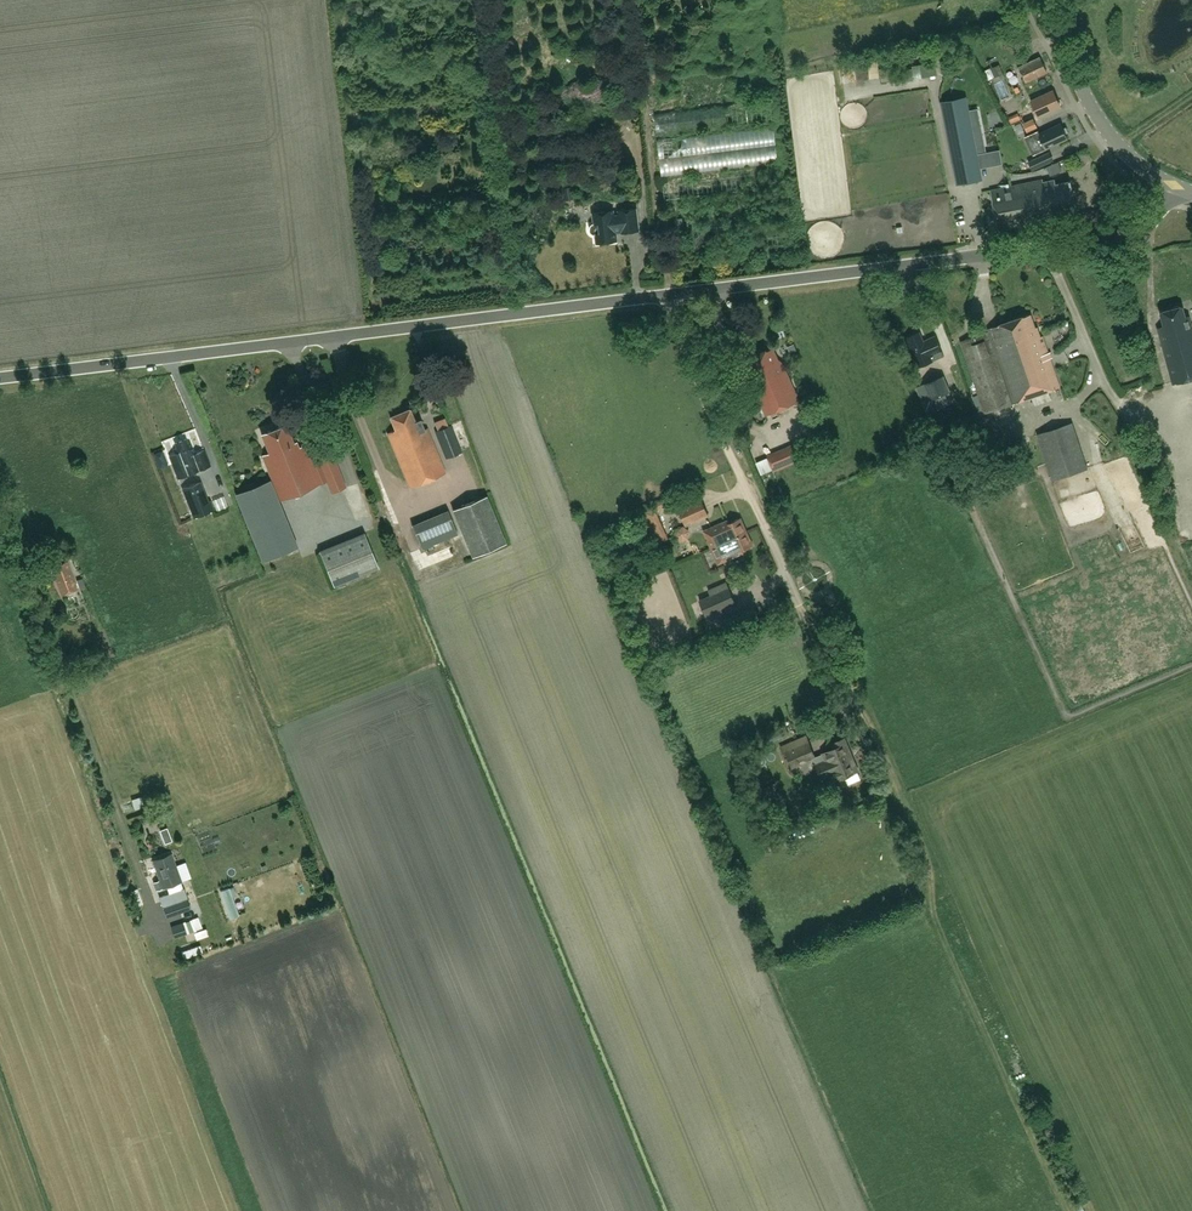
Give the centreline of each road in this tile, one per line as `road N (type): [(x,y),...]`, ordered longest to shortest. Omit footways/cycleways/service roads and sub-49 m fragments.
road 1 (unclassified): [(0,378),(1133,237),(1175,191)]
road 2 (track): [(1067,1210),(788,576)]
road 3 (tertiary): [(1175,191),(1109,136),(1039,0)]

